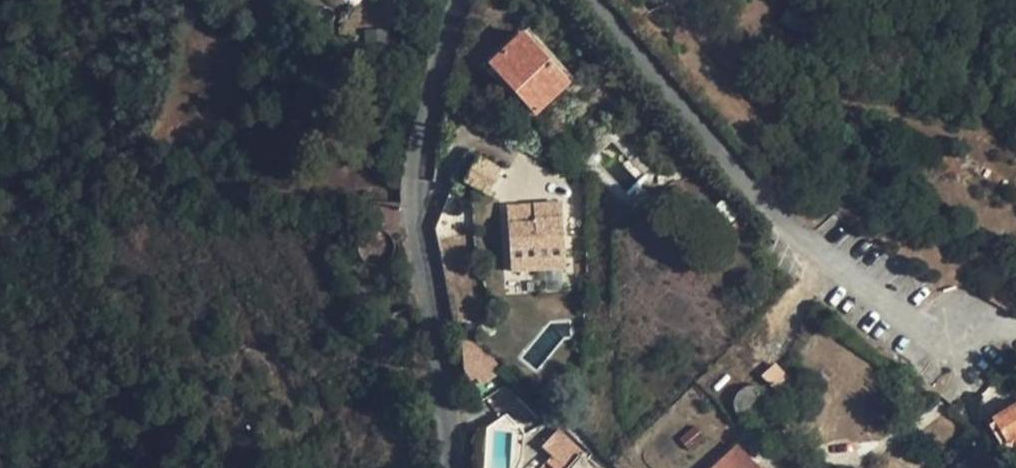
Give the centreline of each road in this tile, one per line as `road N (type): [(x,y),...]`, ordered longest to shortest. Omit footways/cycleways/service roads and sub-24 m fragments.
road 1 (residential): [(595,0),(732,171),(872,292),(933,324),(1015,347)]
road 2 (unclassified): [(465,0),(419,178),(418,232),(450,467)]

